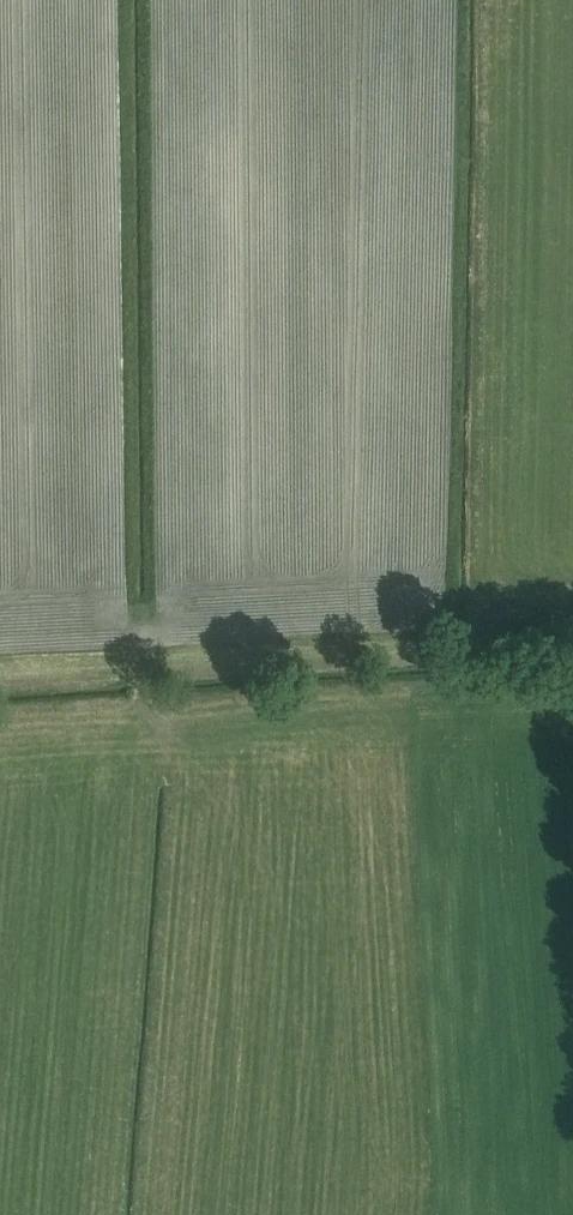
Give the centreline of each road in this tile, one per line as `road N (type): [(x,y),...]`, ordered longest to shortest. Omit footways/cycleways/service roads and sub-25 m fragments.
road 1 (track): [(0,673),(572,630)]

